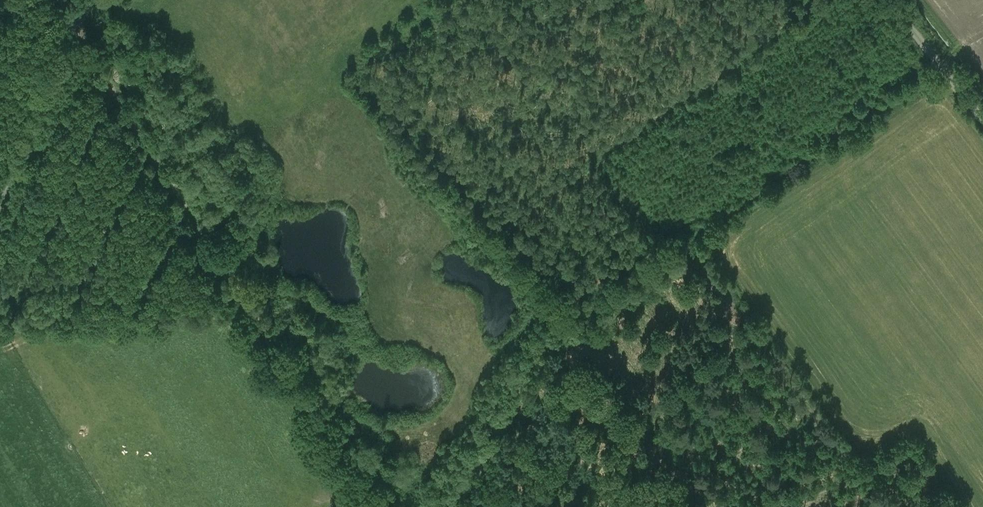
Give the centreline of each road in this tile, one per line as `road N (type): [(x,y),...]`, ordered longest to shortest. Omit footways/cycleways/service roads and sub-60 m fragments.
road 1 (track): [(376,506),(62,0)]
road 2 (track): [(945,73),(586,316)]
road 3 (unclassified): [(0,204),(88,0)]
road 4 (unclassified): [(982,121),(888,0)]

